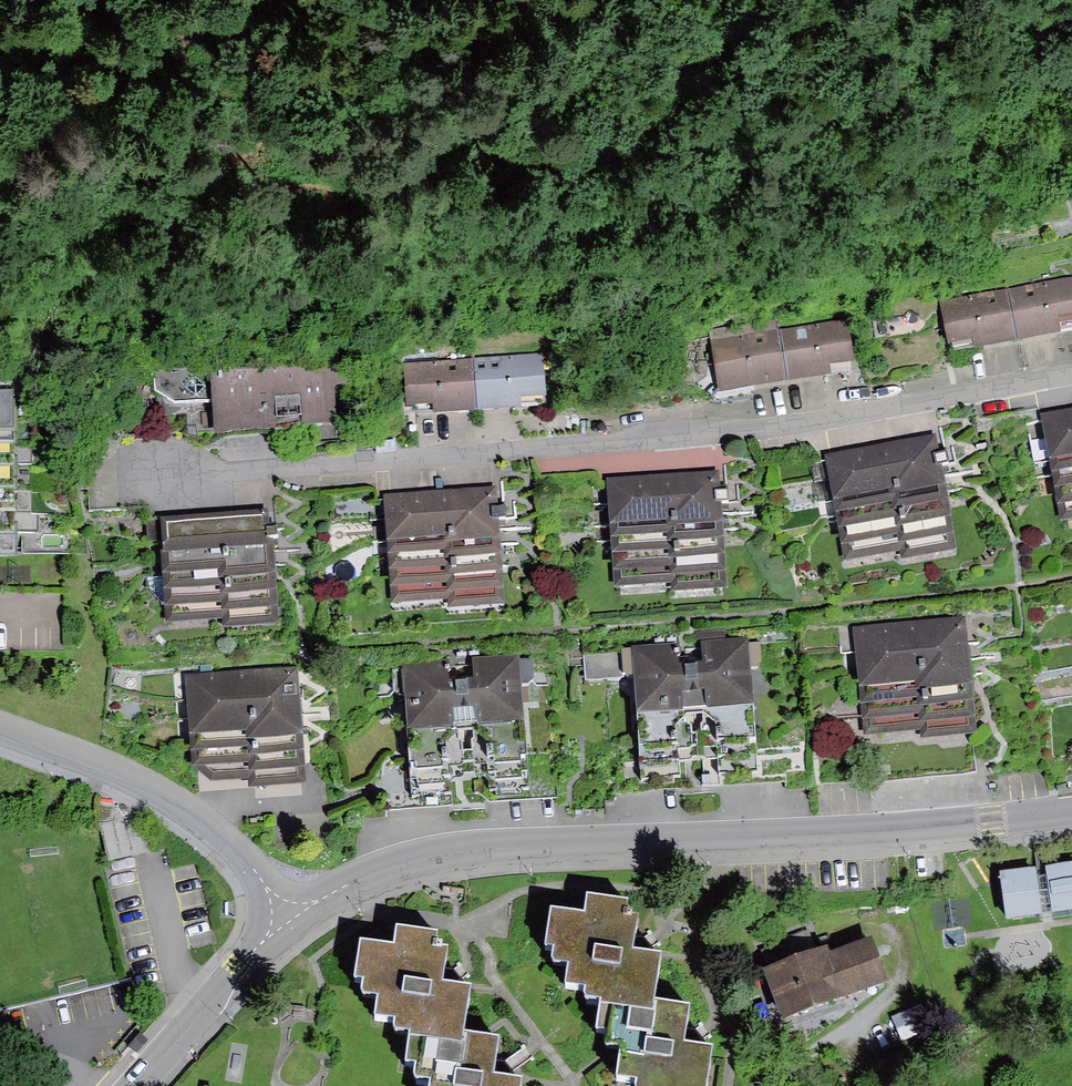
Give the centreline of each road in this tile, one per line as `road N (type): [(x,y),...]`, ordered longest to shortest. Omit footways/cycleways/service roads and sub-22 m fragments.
road 1 (track): [(1071,65),(979,37),(912,52),(859,111),(743,158),(482,140),(303,206),(141,227),(0,230)]
road 2 (residential): [(1071,382),(697,444),(132,480)]
road 3 (residential): [(294,915),(411,860),(455,851),(1071,810)]
road 4 (residential): [(294,915),(244,856),(147,785),(0,728)]
road 5 (residential): [(129,1085),(294,915)]

